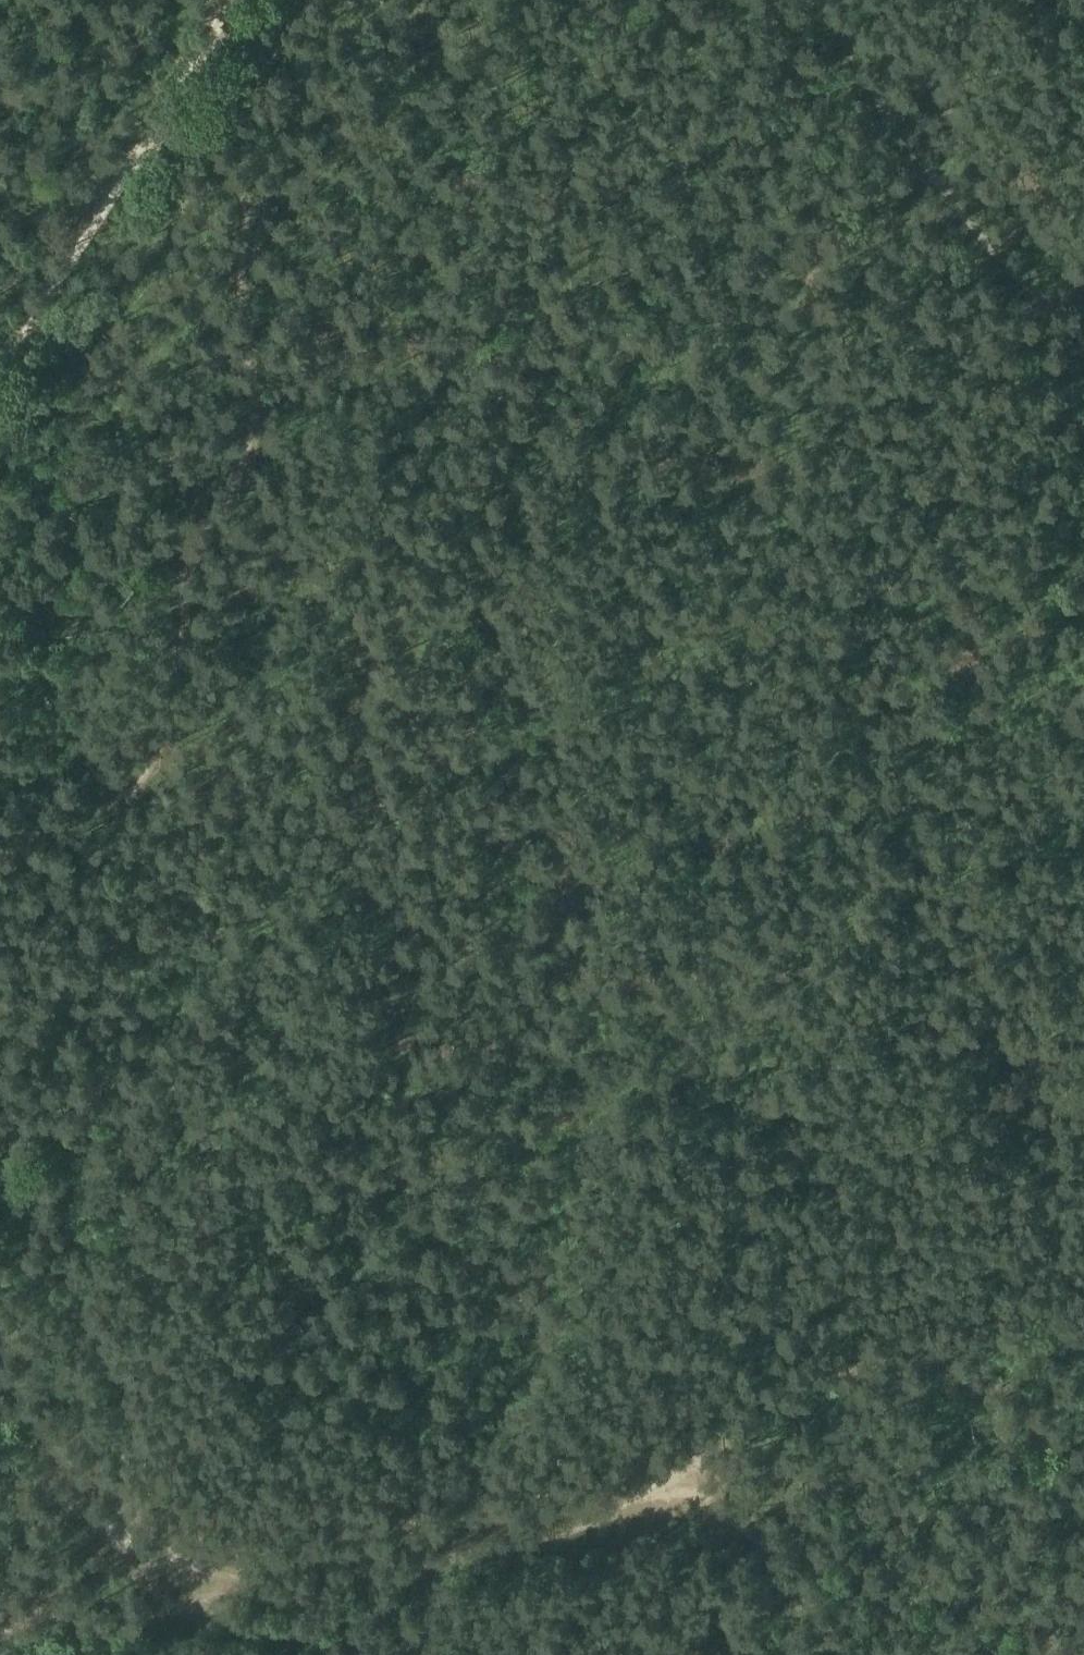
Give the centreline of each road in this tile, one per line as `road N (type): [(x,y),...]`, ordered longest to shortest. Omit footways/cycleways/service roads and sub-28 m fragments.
road 1 (track): [(285,0),(213,119),(212,141),(246,218),(241,269),(251,423),(229,504),(189,563),(185,617),(148,774),(117,799),(0,857)]
road 2 (track): [(233,0),(0,384)]
road 3 (track): [(1083,301),(936,186),(822,0)]

